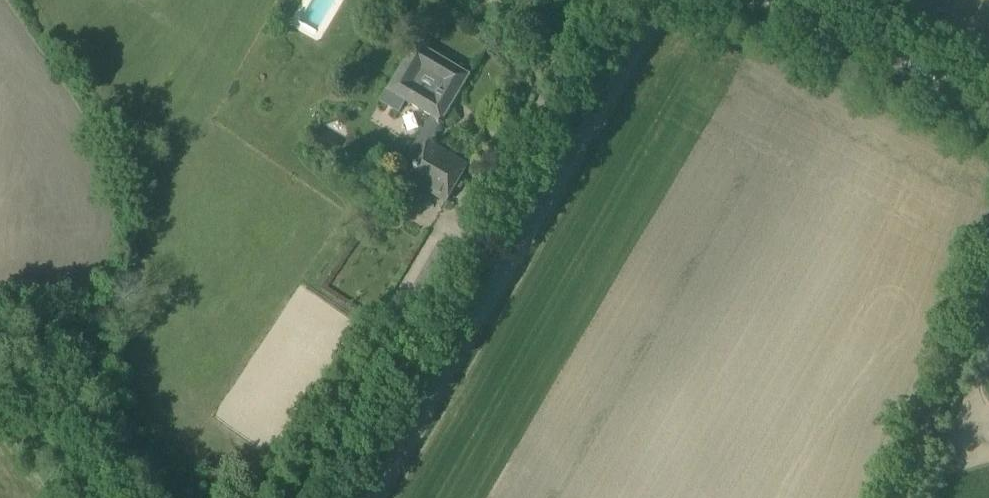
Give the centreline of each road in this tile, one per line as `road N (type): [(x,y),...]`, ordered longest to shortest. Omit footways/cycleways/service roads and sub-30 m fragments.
road 1 (unclassified): [(368,497),(655,0)]
road 2 (track): [(891,497),(988,271)]
road 3 (unclassified): [(772,0),(988,106)]

